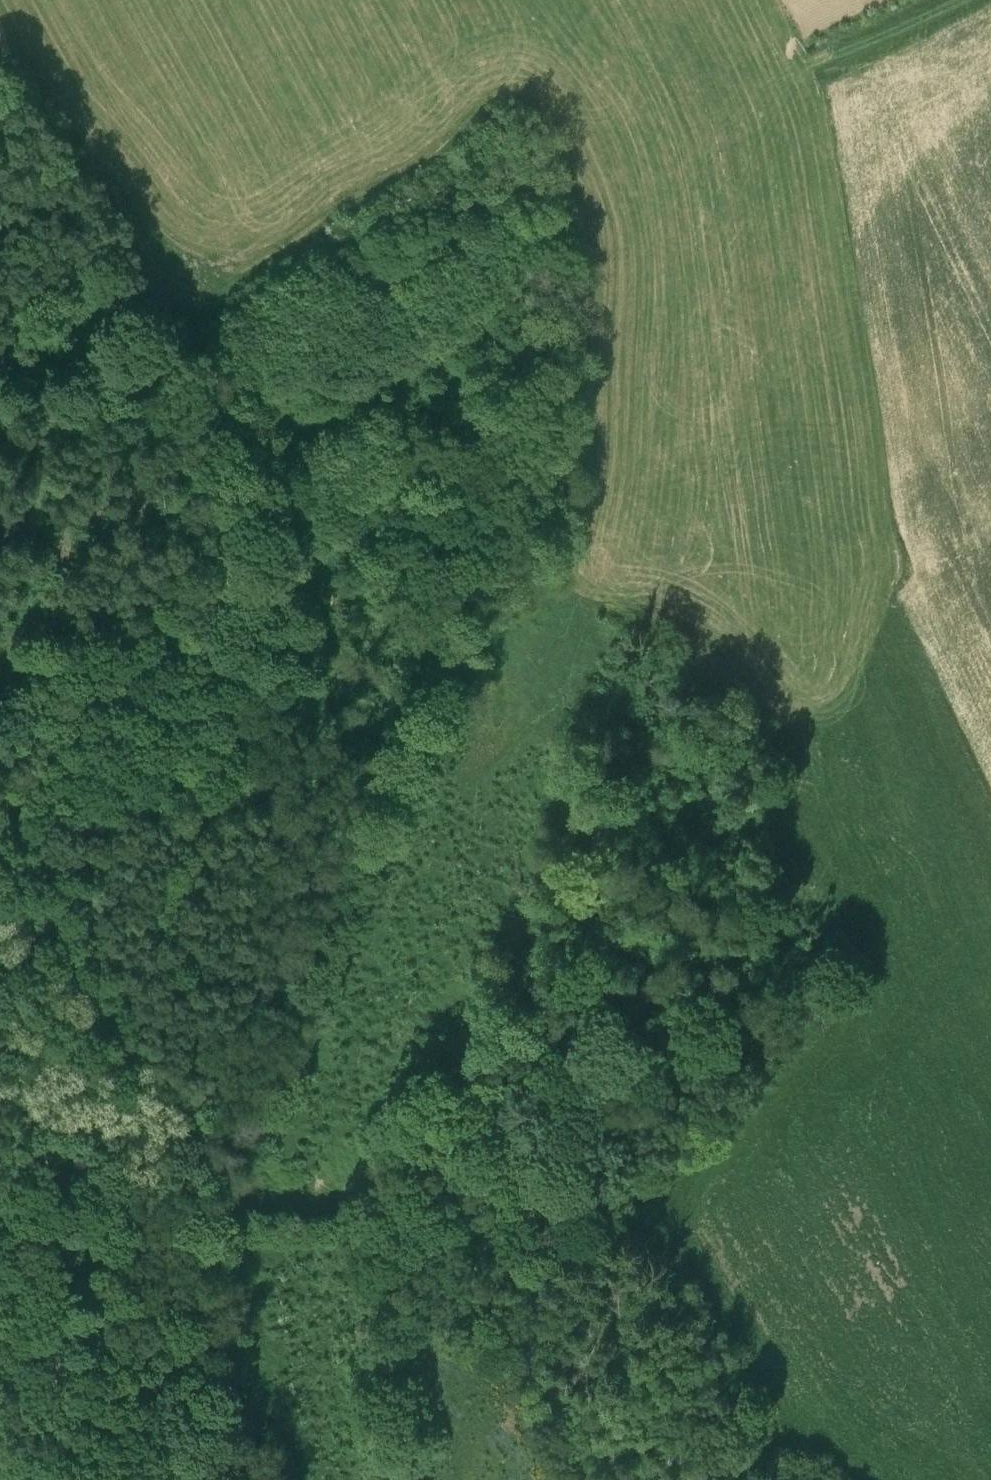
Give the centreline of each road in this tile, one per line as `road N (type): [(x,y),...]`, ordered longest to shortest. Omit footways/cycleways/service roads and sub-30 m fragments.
road 1 (track): [(719,1479),(765,1427),(764,1397),(667,1210),(677,1185),(817,1018)]
road 2 (track): [(71,1479),(41,1131),(0,945)]
road 3 (track): [(0,319),(150,322)]

